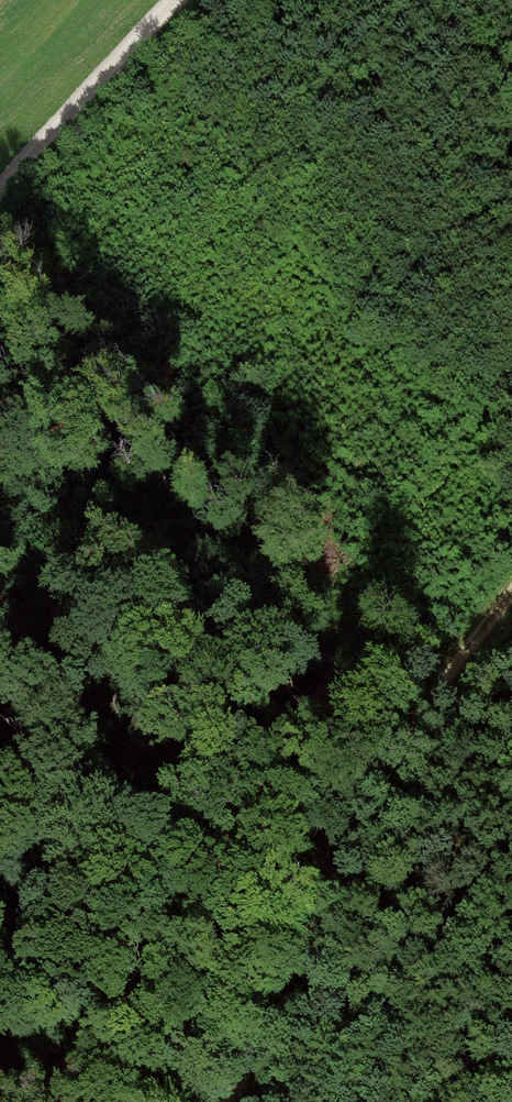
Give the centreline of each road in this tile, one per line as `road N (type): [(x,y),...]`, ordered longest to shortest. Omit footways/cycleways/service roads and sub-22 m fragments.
road 1 (track): [(196,0),(97,150),(45,282),(13,545),(1,735)]
road 2 (track): [(511,593),(448,678),(225,1101)]
road 3 (track): [(171,0),(91,108),(0,202)]

